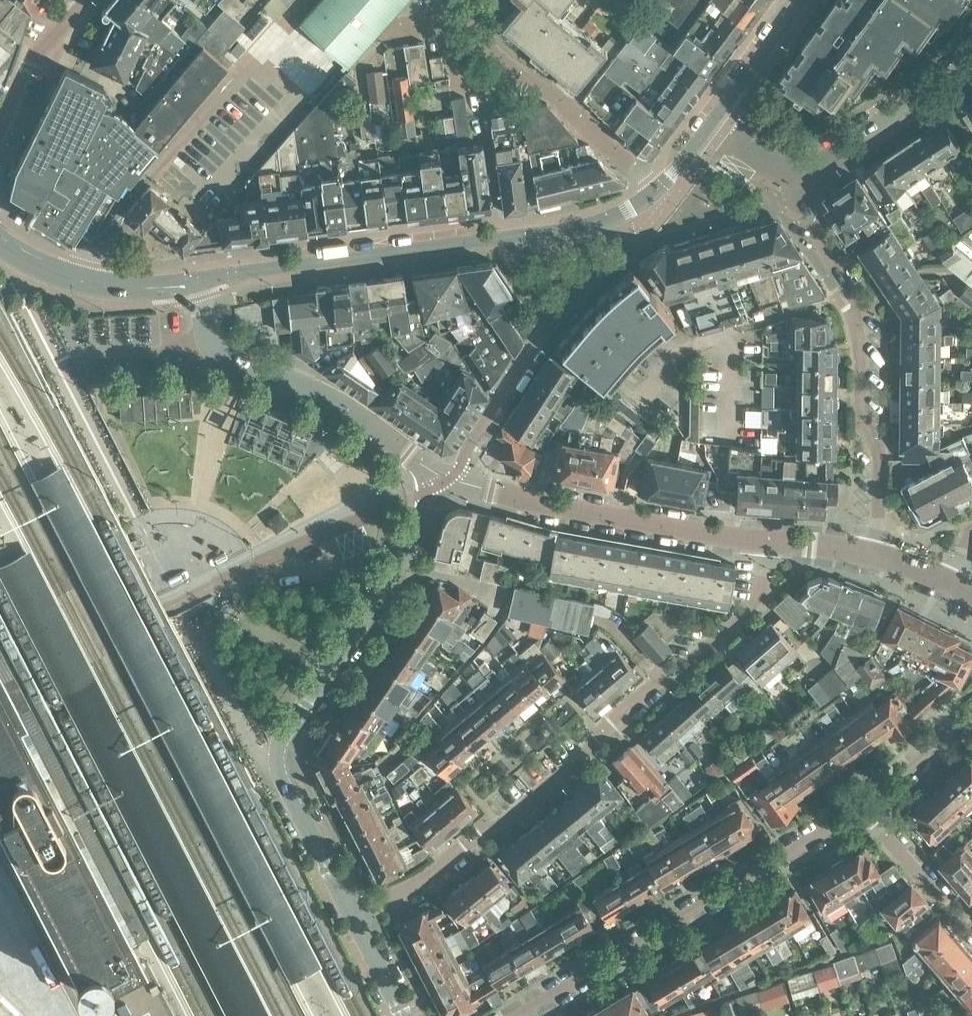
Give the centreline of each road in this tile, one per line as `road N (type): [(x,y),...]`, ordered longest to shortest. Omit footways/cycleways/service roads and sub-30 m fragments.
road 1 (residential): [(354,914),(427,873),(482,830),(507,824),(586,755),(601,729),(661,674),(681,669),(758,599),(767,542)]
road 2 (residential): [(447,480),(426,501),(414,543),(280,745),(283,779),(354,914)]
road 3 (residential): [(513,1015),(863,806)]
road 4 (residential): [(874,556),(881,449),(862,420),(853,320),(860,304),(792,182)]
road 5 (tertiary): [(578,227),(197,282)]
road 6 (residential): [(447,480),(520,501),(767,542)]
road 7 (residential): [(199,299),(217,352),(363,416),(447,480)]
road 8 (residential): [(447,480),(555,315),(604,270),(578,227)]
road 9 (residential): [(657,192),(557,96),(473,35),(469,0)]
road 10 (tertiary): [(792,182),(971,66)]
road 11 (tertiary): [(197,282),(136,289),(83,284),(0,243)]
road 12 (residential): [(971,925),(863,806)]
road 13 (residential): [(0,126),(81,0)]
road 14 (residential): [(863,806),(971,708)]
road 15 (tertiary): [(799,0),(717,115)]

